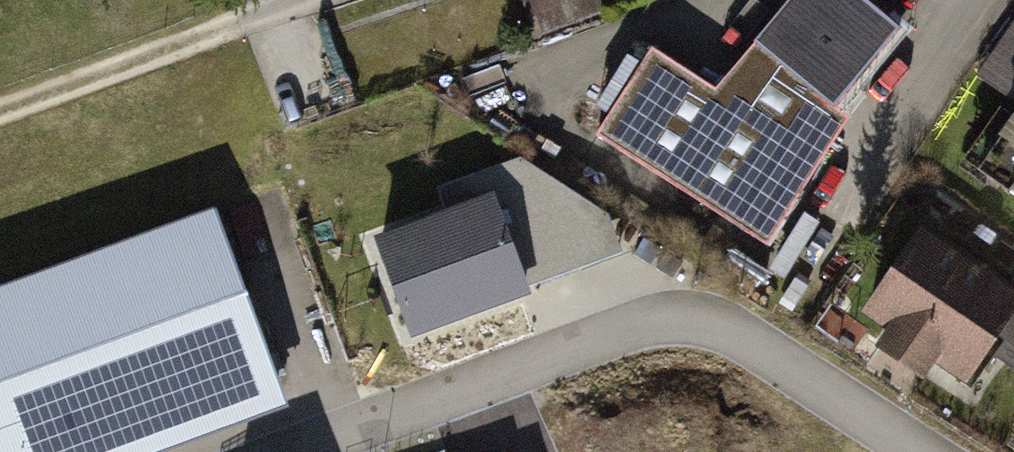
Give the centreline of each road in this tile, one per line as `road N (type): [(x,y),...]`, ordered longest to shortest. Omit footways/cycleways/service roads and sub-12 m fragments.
road 1 (track): [(235,22),(0,108)]

